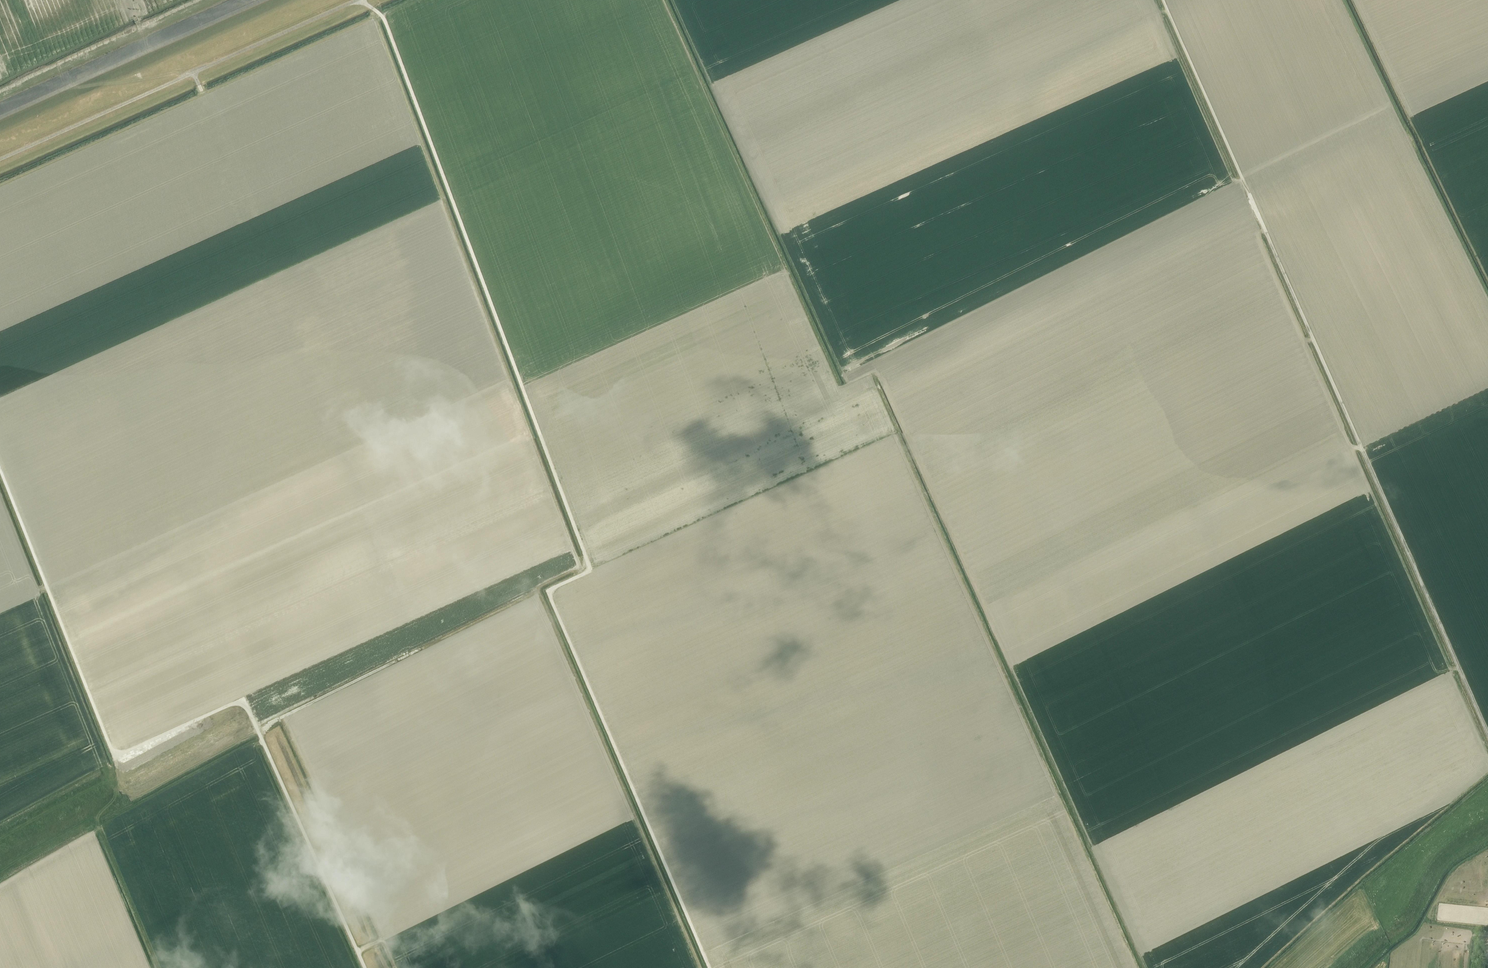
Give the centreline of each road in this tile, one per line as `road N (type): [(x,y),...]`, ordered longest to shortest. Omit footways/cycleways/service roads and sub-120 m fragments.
road 1 (track): [(710,967),(551,599),(553,589),(591,570),(385,20),(358,0)]
road 2 (track): [(269,758),(261,736),(273,722),(419,650),(194,73)]
road 3 (track): [(0,117),(262,0)]

